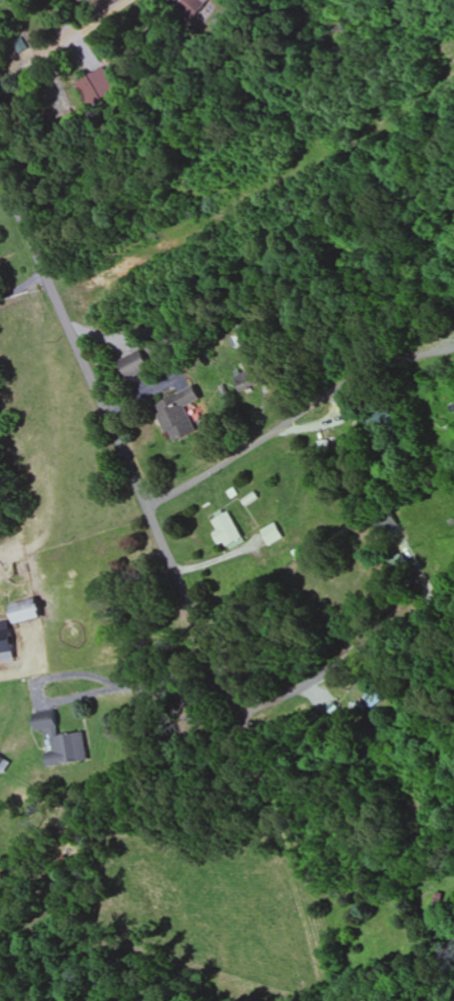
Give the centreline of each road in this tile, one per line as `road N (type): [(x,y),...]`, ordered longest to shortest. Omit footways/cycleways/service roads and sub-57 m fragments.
road 1 (residential): [(211,651),(0,166)]
road 2 (residential): [(237,711),(448,1000)]
road 3 (residential): [(429,606),(345,670),(237,711)]
road 4 (residential): [(149,510),(334,393)]

